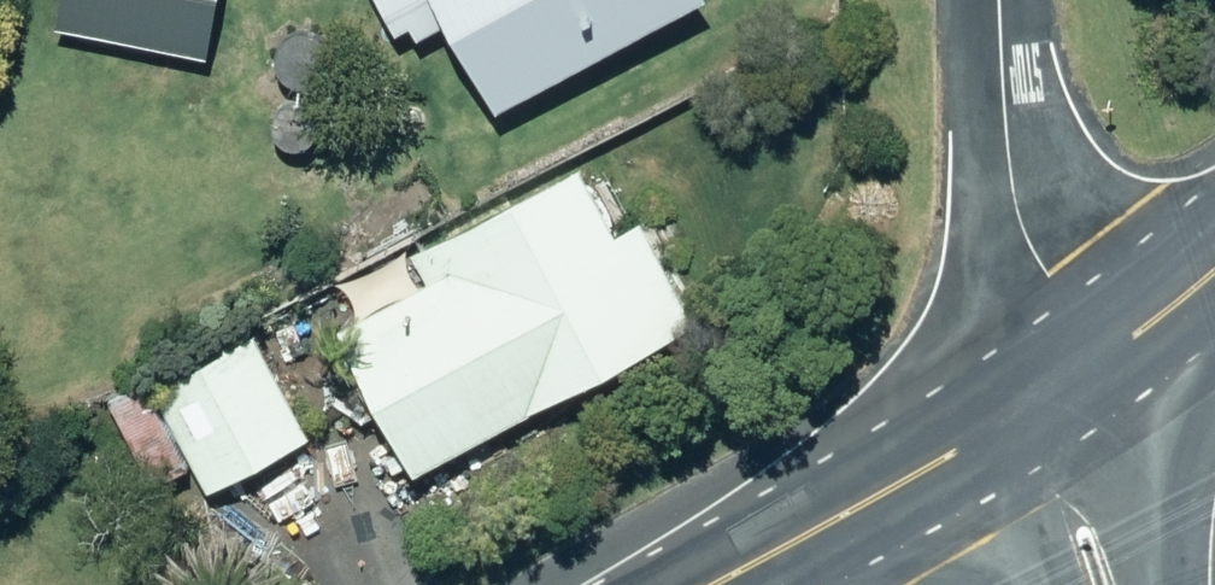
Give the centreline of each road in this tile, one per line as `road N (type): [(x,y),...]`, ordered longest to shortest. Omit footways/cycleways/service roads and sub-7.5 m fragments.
road 1 (residential): [(994,0),(1001,161),(1028,249),(1114,339)]
road 2 (primary): [(701,584),(1014,415)]
road 3 (tertiary): [(1014,415),(1060,502),(1087,584)]
road 4 (primary): [(1114,339),(1214,250)]
road 5 (primary): [(1014,415),(1114,339)]

